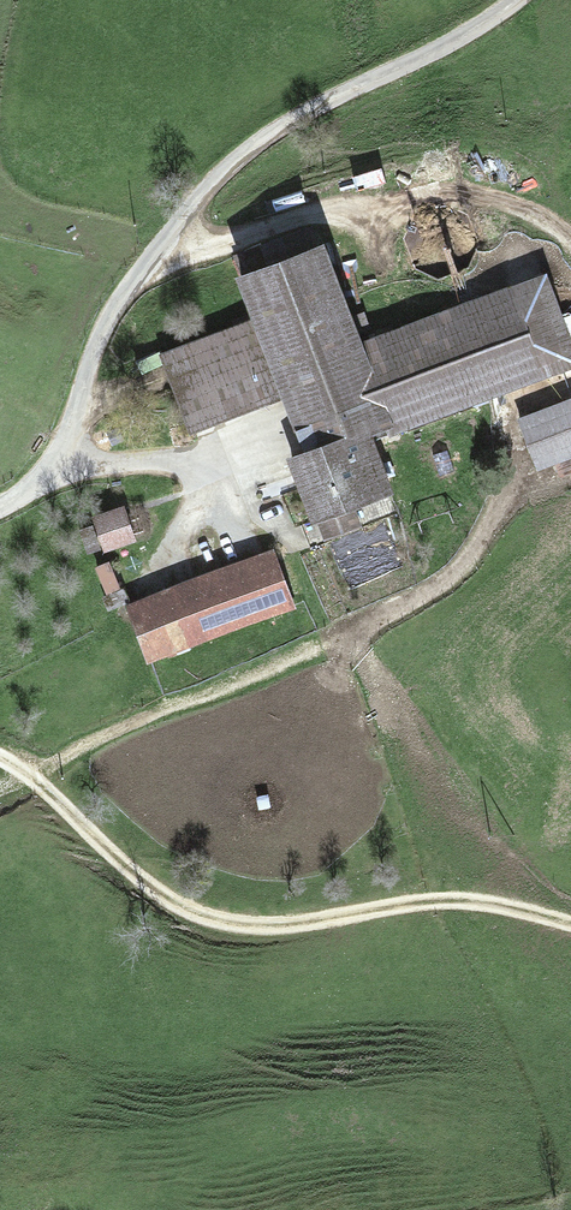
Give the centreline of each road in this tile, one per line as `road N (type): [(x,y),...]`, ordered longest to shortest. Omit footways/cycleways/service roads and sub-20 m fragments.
road 1 (track): [(570,915),(458,888),(252,463),(60,455)]
road 2 (unclassified): [(512,0),(427,50),(317,100),(221,173),(121,299),(54,465),(0,504)]
road 3 (track): [(458,888),(307,916),(221,912),(170,888),(79,791),(0,744)]

